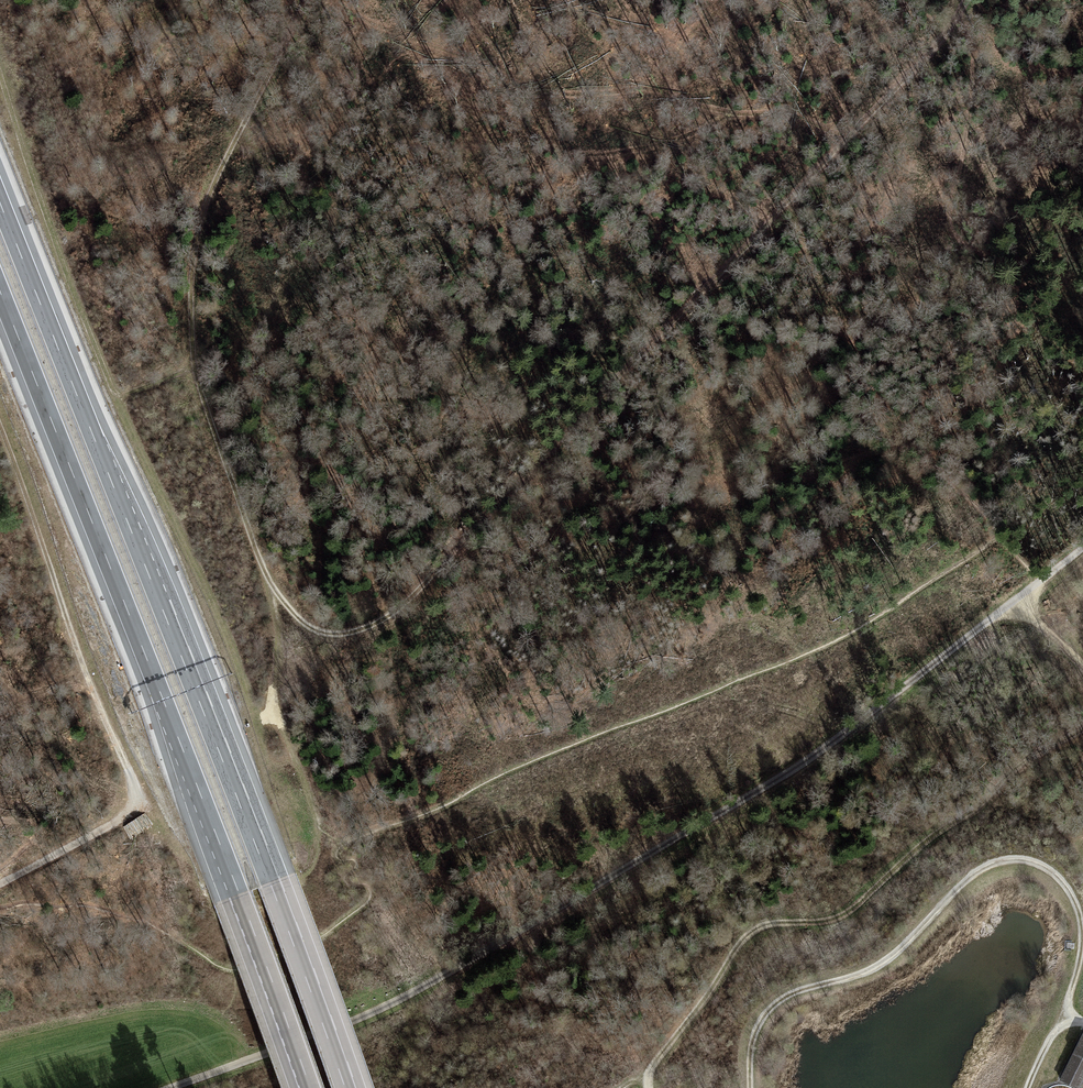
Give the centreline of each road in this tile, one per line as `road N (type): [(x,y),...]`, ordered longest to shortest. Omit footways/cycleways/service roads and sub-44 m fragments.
road 1 (track): [(959,12),(400,606),(340,636),(312,628),(296,613),(260,559),(193,352),(202,213),(304,0)]
road 2 (track): [(172,1087),(380,1010),(704,825),(800,767),(1082,547)]
road 3 (motorway): [(346,1087),(0,202)]
road 4 (motorway): [(0,293),(311,1087)]
road 5 (track): [(1082,726),(1020,763),(841,917),(777,922),(745,937),(648,1074),(620,1087)]
road 6 (track): [(750,1087),(752,1042),(768,1011),(796,992),(874,970),(966,881),(1000,862),(1040,865),(1078,908),(1082,942),(1067,1014)]
road 7 (track): [(0,883),(125,813),(136,790),(0,426)]
road 8 (track): [(964,0),(974,79),(951,227),(968,245),(1029,266),(1042,294),(1028,323),(911,444)]
road 9 (track): [(195,368),(117,397),(0,76)]

